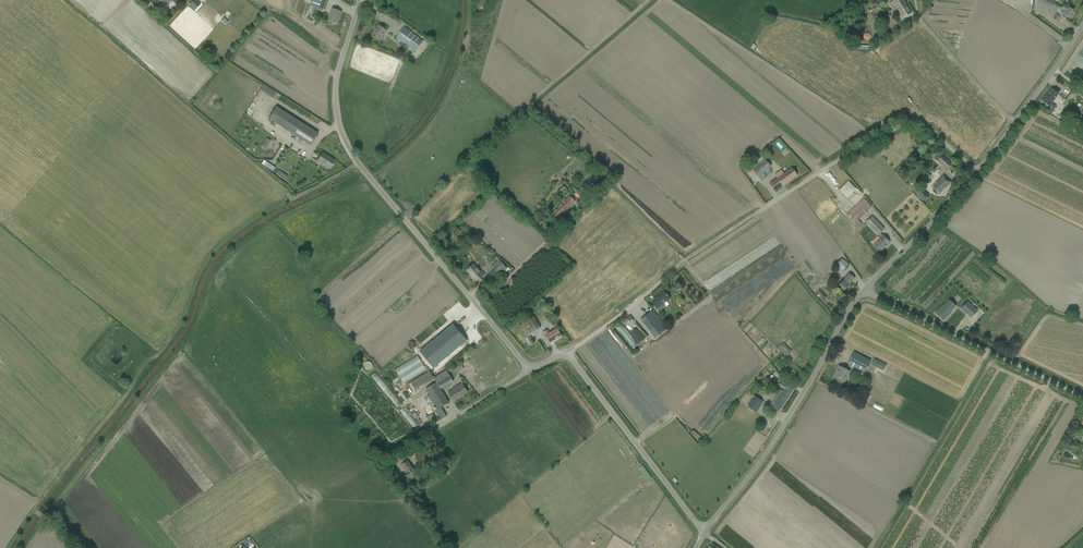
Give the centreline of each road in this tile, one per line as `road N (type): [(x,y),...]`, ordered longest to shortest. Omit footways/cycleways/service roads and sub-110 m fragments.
road 1 (unclassified): [(565,351),(723,231),(903,125),(926,126),(976,173)]
road 2 (unclassified): [(529,370),(343,139),(335,74),(355,0)]
road 3 (unclassified): [(703,533),(771,444),(862,290)]
road 4 (unclassified): [(1082,396),(862,290)]
road 5 (unclassified): [(703,533),(565,351)]
road 6 (unclassified): [(976,173),(1082,23)]
road 7 (unclassified): [(379,458),(529,370)]
road 8 (unclassified): [(862,290),(976,173)]
road 9 (track): [(1015,122),(920,20)]

